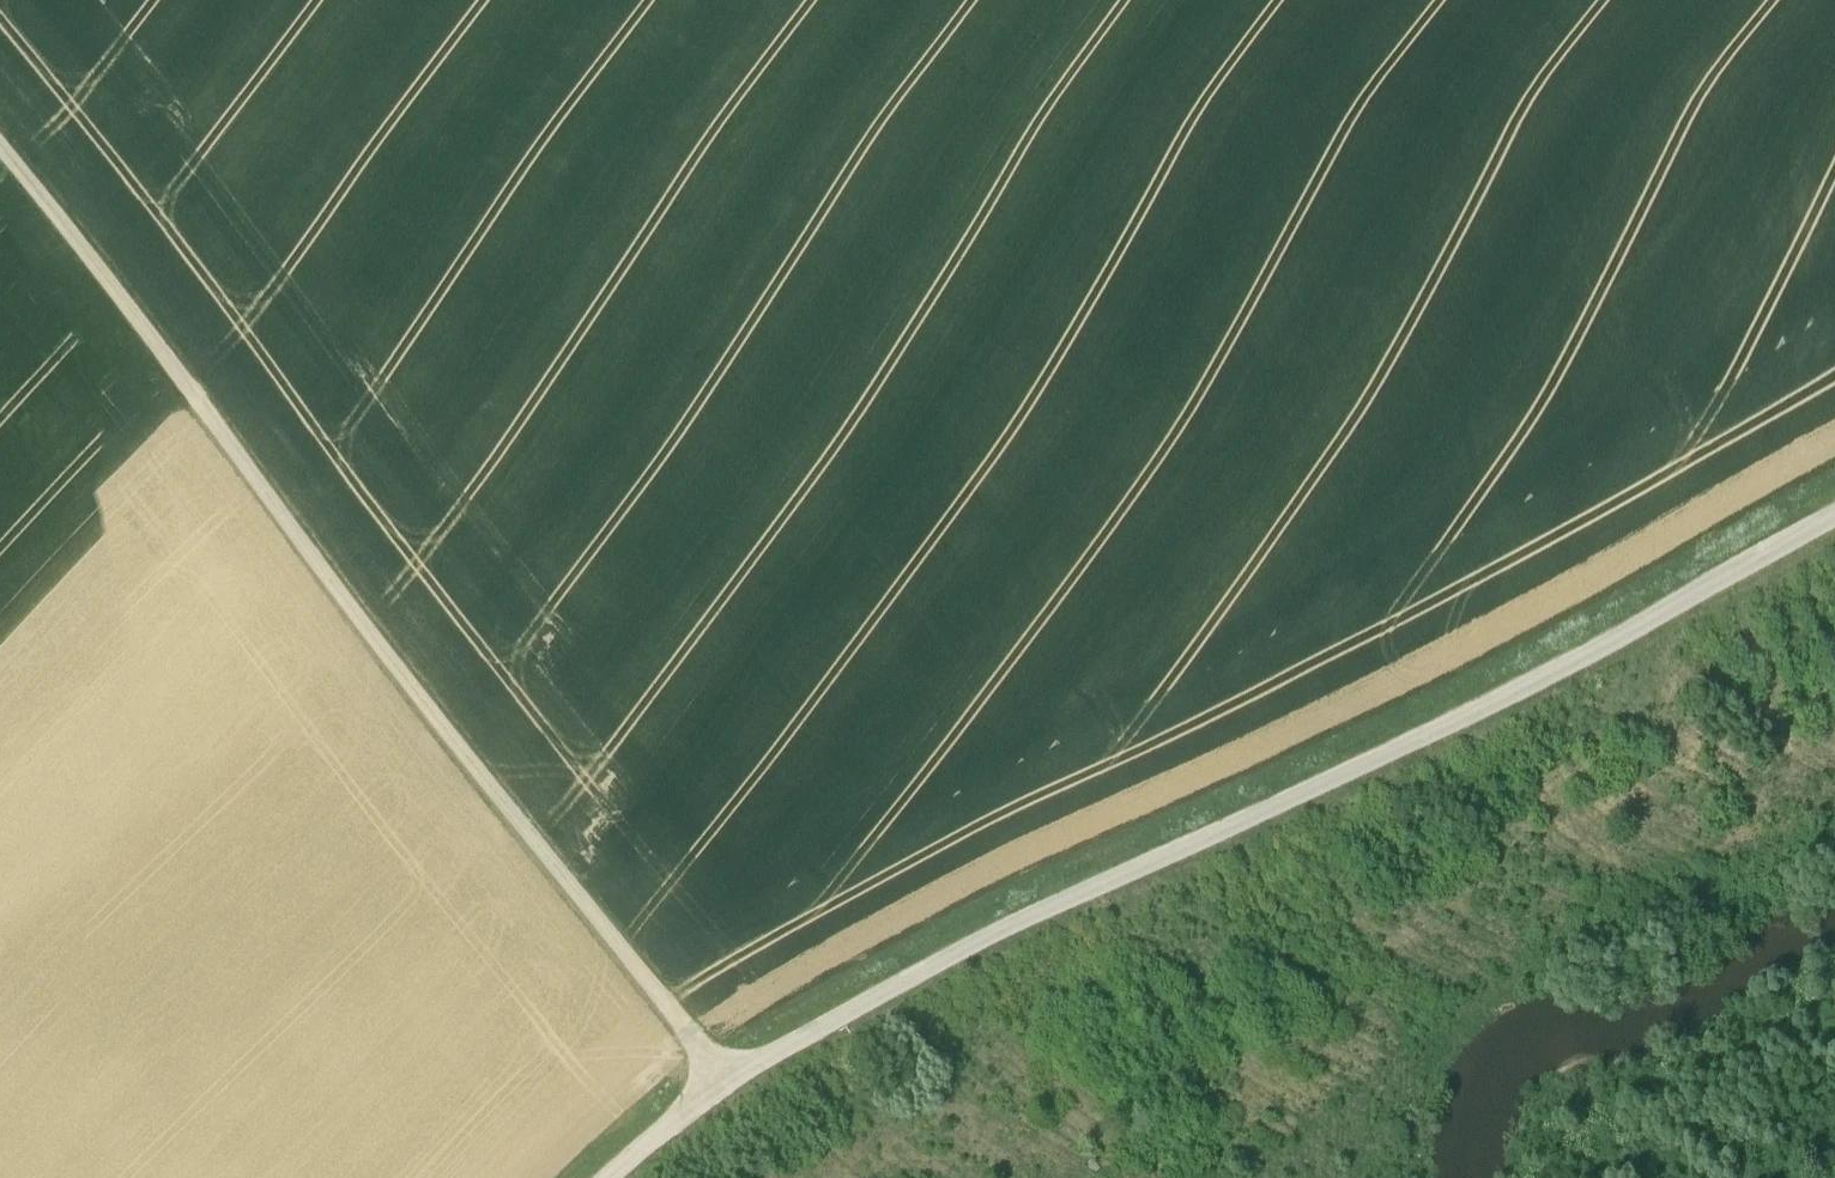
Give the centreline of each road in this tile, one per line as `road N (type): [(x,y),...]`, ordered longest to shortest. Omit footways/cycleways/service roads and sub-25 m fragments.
road 1 (track): [(733,1120),(1067,937),(1834,548)]
road 2 (track): [(733,1120),(0,218)]

